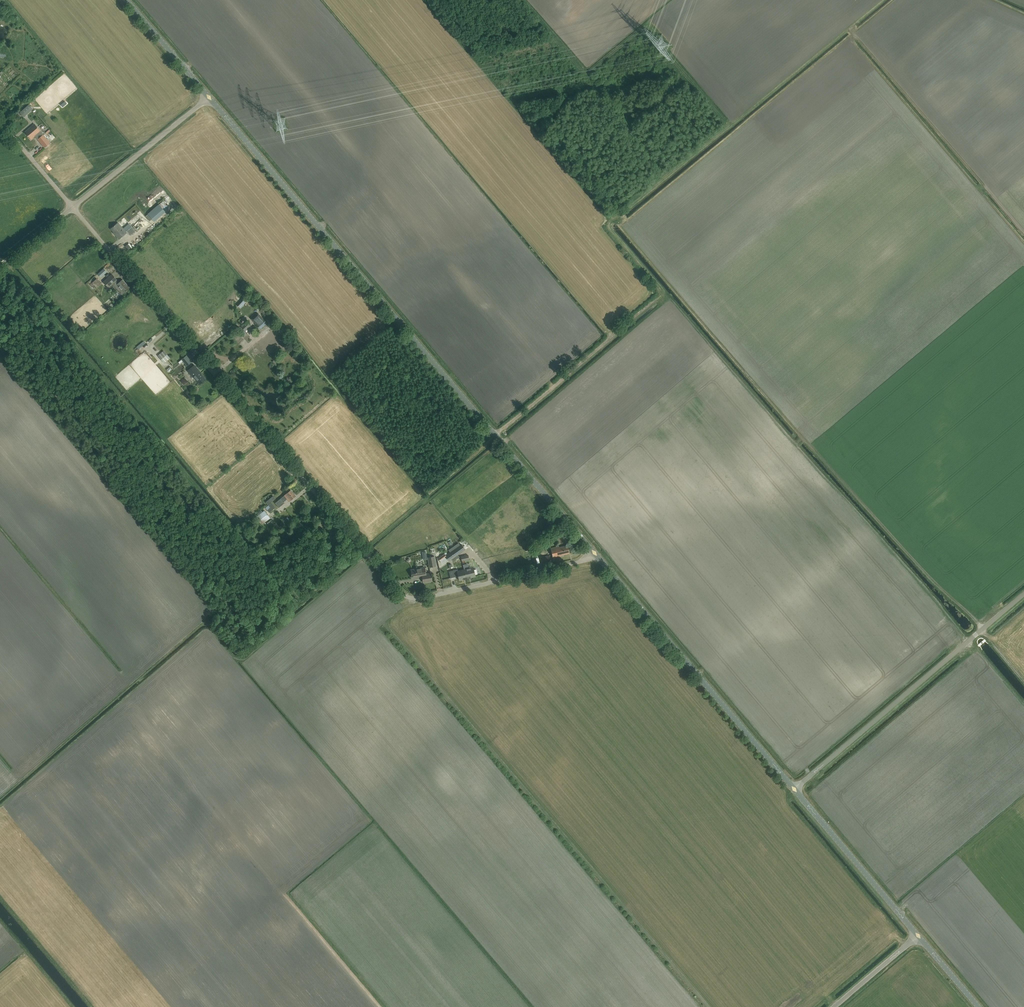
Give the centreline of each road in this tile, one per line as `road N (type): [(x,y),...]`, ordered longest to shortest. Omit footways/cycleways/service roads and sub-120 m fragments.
road 1 (unclassified): [(598,557),(402,596),(72,207)]
road 2 (tertiary): [(598,557),(210,99)]
road 3 (track): [(665,289),(607,226),(881,0)]
road 4 (tertiary): [(794,788),(598,557)]
road 5 (unclassified): [(794,788),(1023,593)]
road 6 (track): [(850,27),(1023,232)]
road 7 (track): [(495,435),(663,291)]
road 8 (tertiary): [(918,935),(794,788)]
road 9 (unclassified): [(72,207),(210,99)]
road 10 (track): [(429,494),(332,378)]
road 11 (tertiary): [(210,99),(126,0)]

